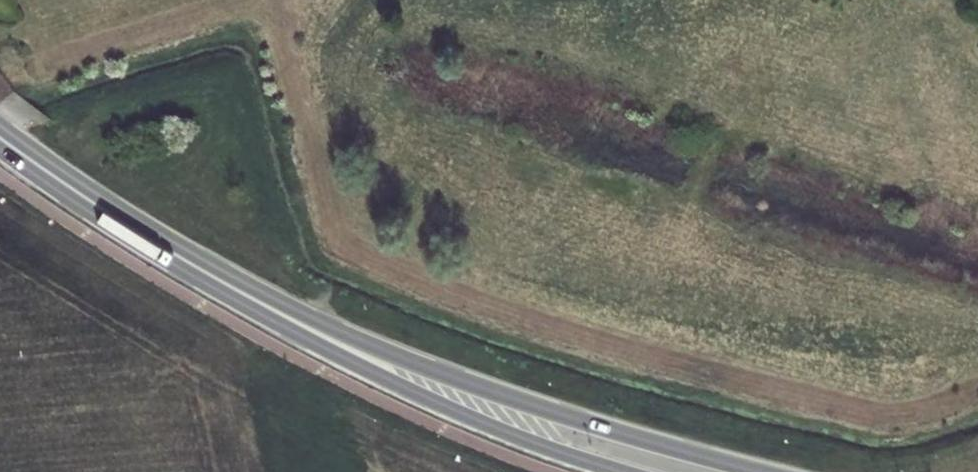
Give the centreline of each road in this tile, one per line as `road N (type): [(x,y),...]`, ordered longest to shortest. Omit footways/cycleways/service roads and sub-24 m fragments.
road 1 (secondary): [(755,471),(594,427),(277,314)]
road 2 (secondary): [(277,314),(433,403),(618,471)]
road 3 (secondary): [(0,139),(128,227),(277,314)]

